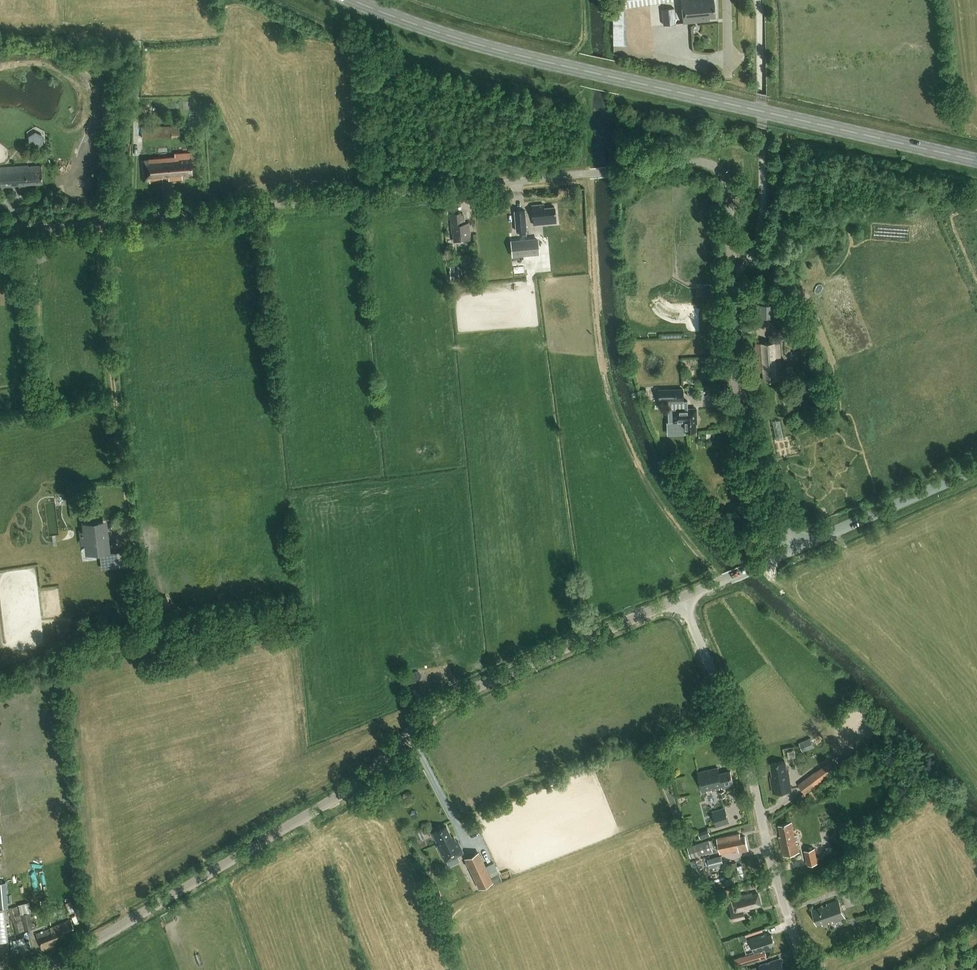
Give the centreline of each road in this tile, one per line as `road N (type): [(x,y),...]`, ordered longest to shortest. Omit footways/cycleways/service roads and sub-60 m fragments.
road 1 (unclassified): [(0,232),(703,162),(728,184),(732,277)]
road 2 (tertiary): [(44,969),(343,792),(420,721),(469,690),(682,599)]
road 3 (primary): [(976,161),(515,55),(355,0)]
road 4 (unclassified): [(807,969),(754,778),(682,599)]
road 5 (track): [(98,223),(128,530)]
road 6 (unclassified): [(797,547),(742,417),(732,277)]
road 7 (tertiary): [(797,547),(976,470)]
road 8 (tertiary): [(682,599),(797,547)]

